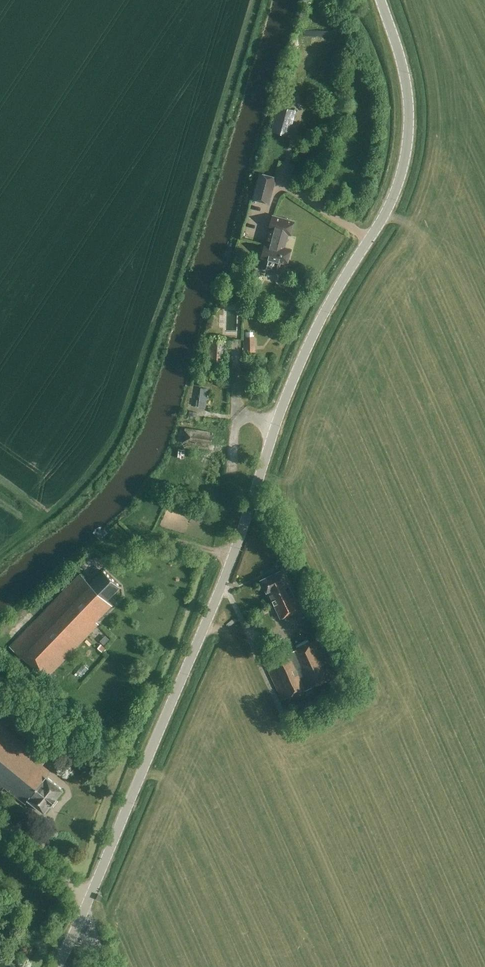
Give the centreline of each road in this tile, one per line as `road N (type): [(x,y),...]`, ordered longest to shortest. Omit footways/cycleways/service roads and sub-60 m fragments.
road 1 (tertiary): [(57,966),(220,589),(299,364),(397,189),(407,91),(380,0)]

